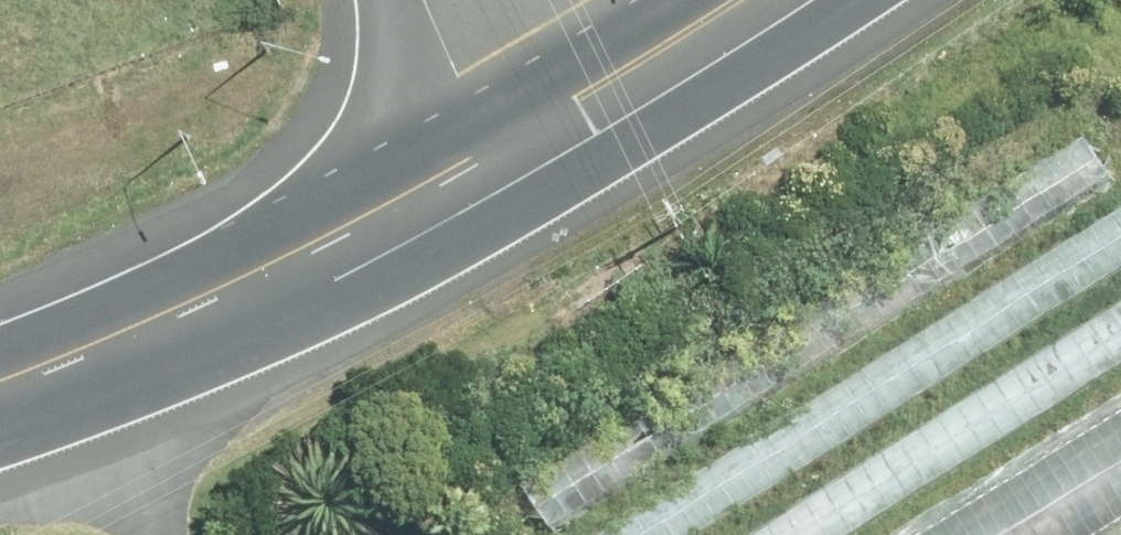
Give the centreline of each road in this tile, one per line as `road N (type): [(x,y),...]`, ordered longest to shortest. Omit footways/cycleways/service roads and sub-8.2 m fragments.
road 1 (trunk): [(542,150),(254,298),(73,378),(0,400)]
road 2 (unknown): [(719,46),(954,534)]
road 3 (unknown): [(726,534),(542,150)]
road 4 (trunk): [(786,0),(542,150)]
road 5 (unclassified): [(465,0),(542,150)]

